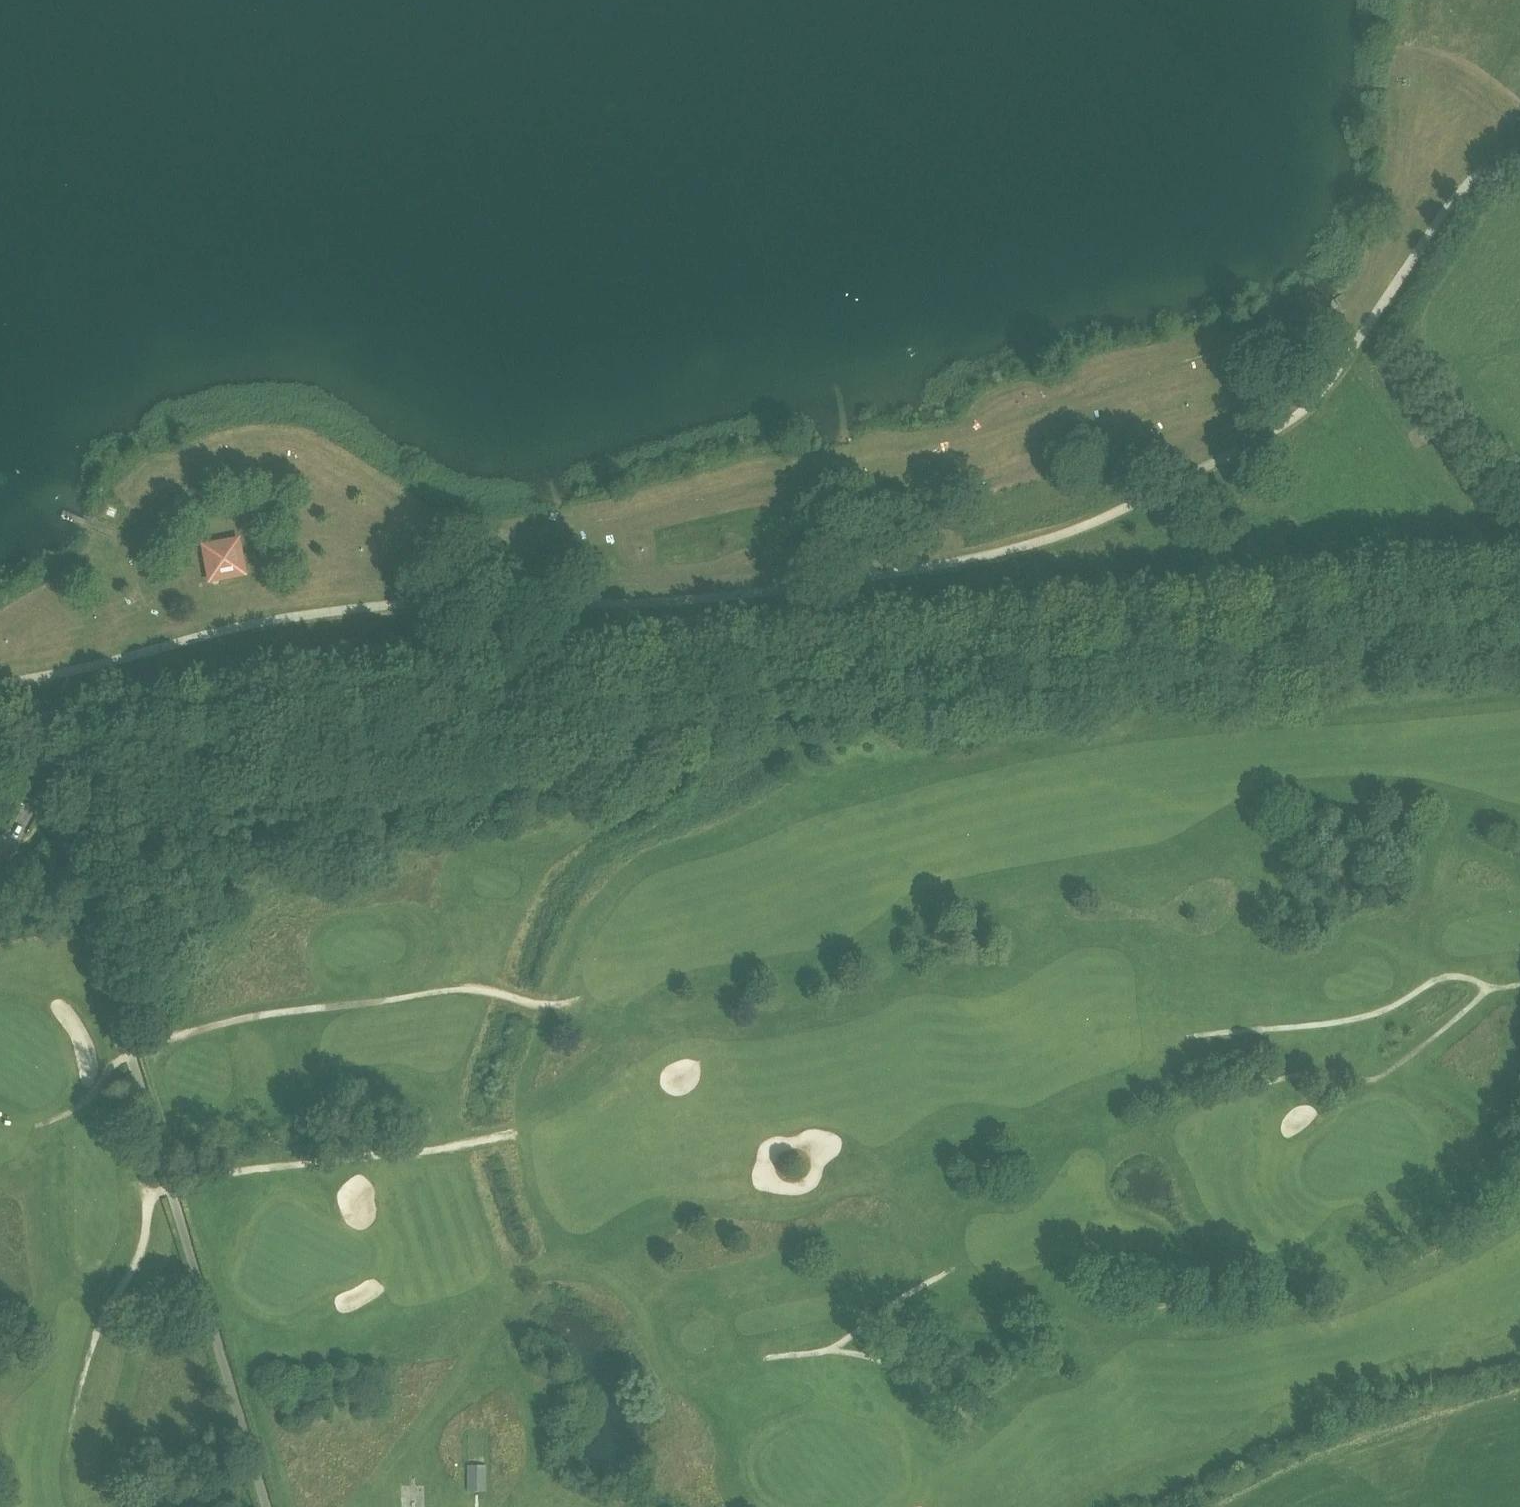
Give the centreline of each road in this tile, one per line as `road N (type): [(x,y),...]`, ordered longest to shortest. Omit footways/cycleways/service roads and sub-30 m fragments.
road 1 (unclassified): [(0,759),(1519,617)]

